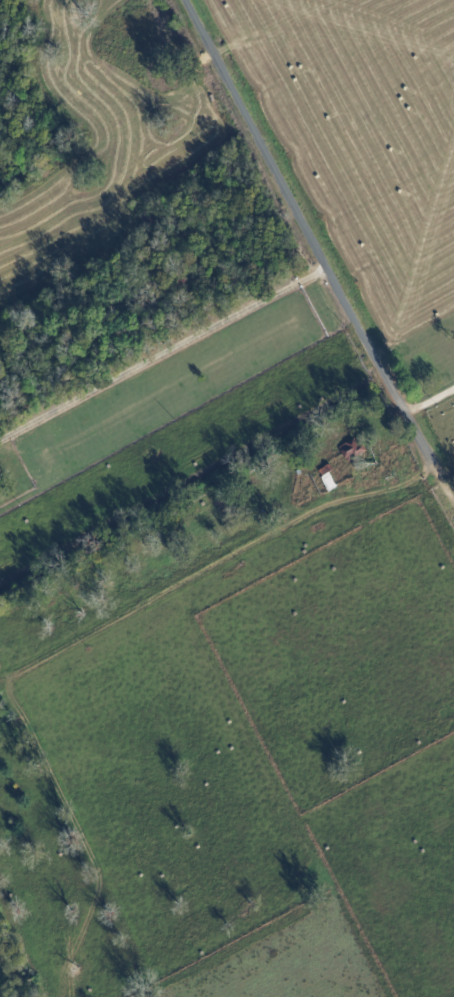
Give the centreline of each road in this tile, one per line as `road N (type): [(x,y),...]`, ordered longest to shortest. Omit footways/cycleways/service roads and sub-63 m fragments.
road 1 (residential): [(438,470),(181,0)]

